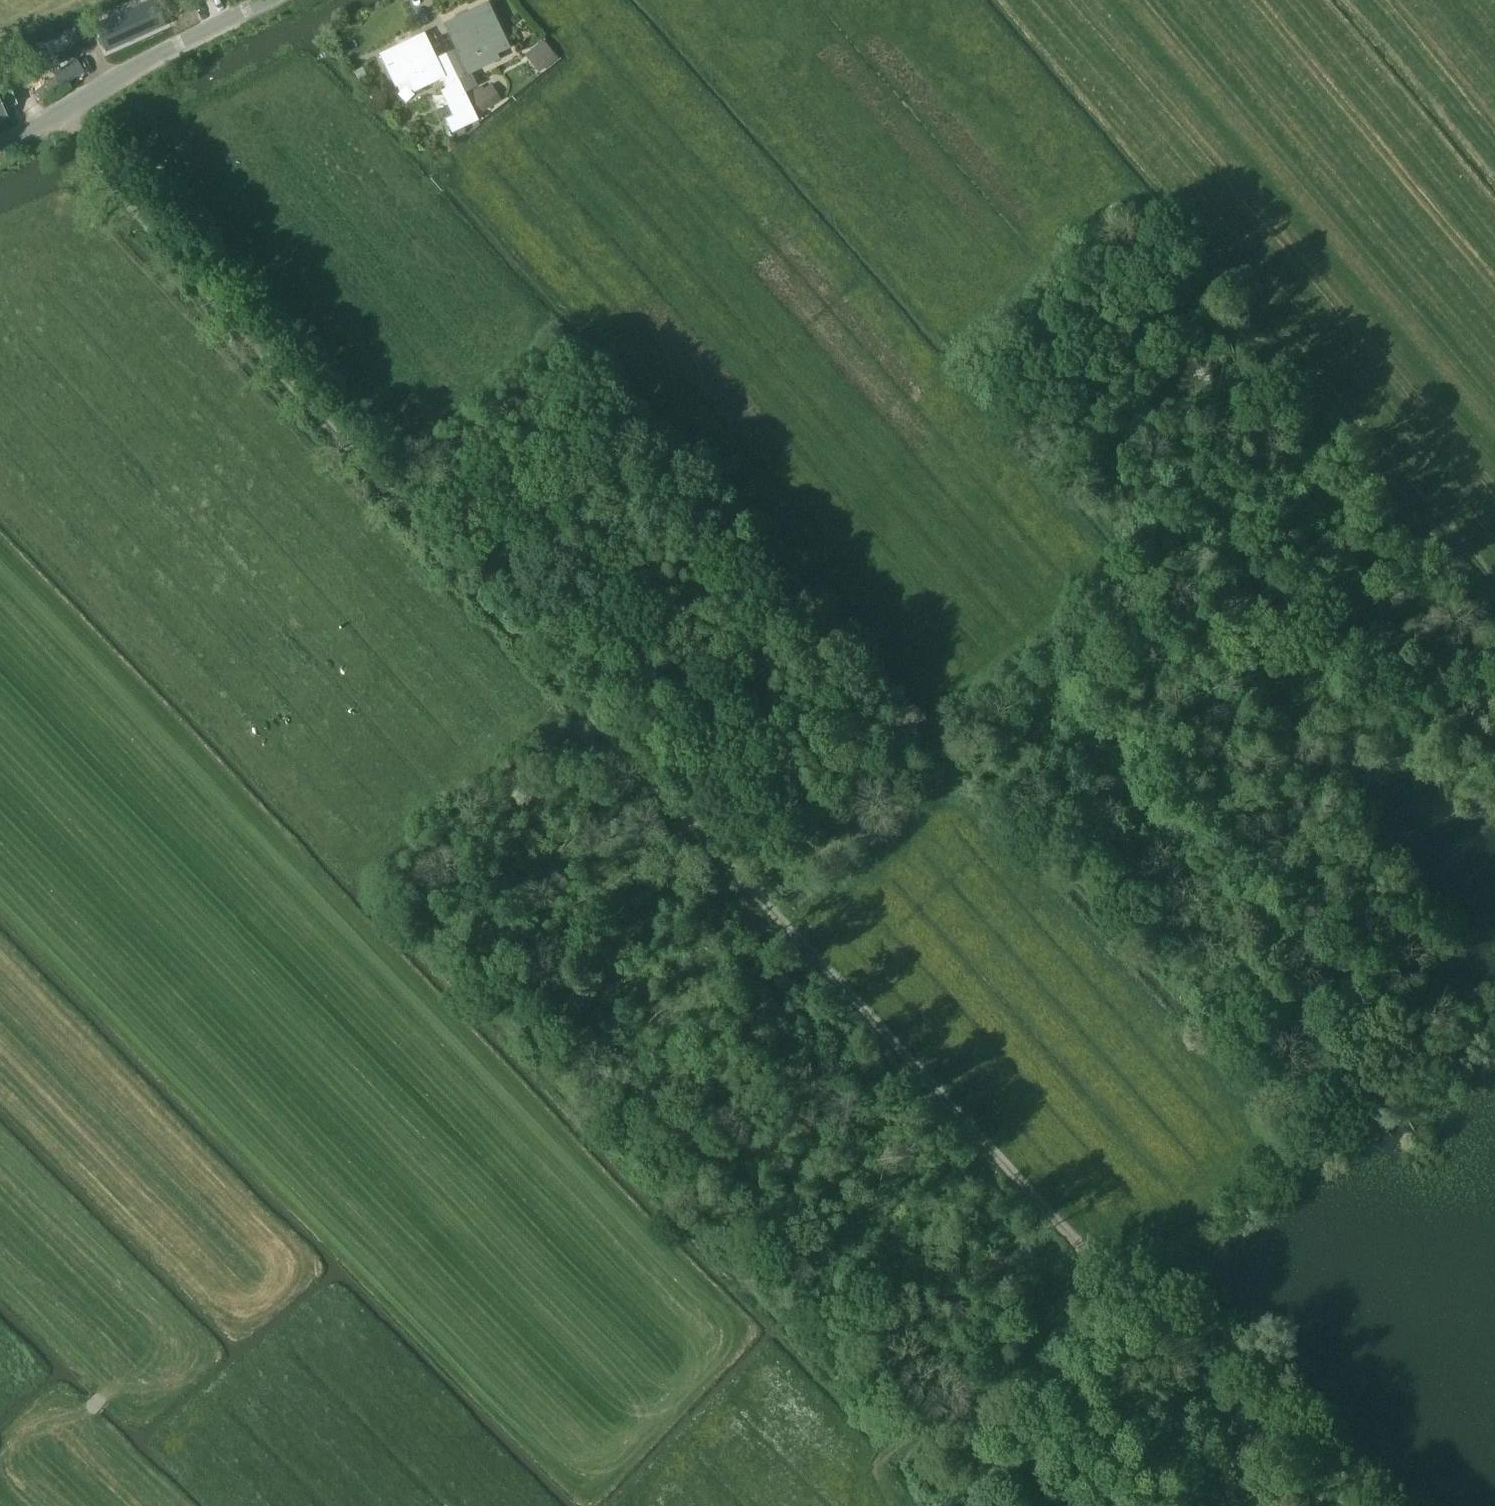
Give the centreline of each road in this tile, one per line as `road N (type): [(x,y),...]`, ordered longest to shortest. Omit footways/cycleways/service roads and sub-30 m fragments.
road 1 (unclassified): [(271,0),(0,145)]

